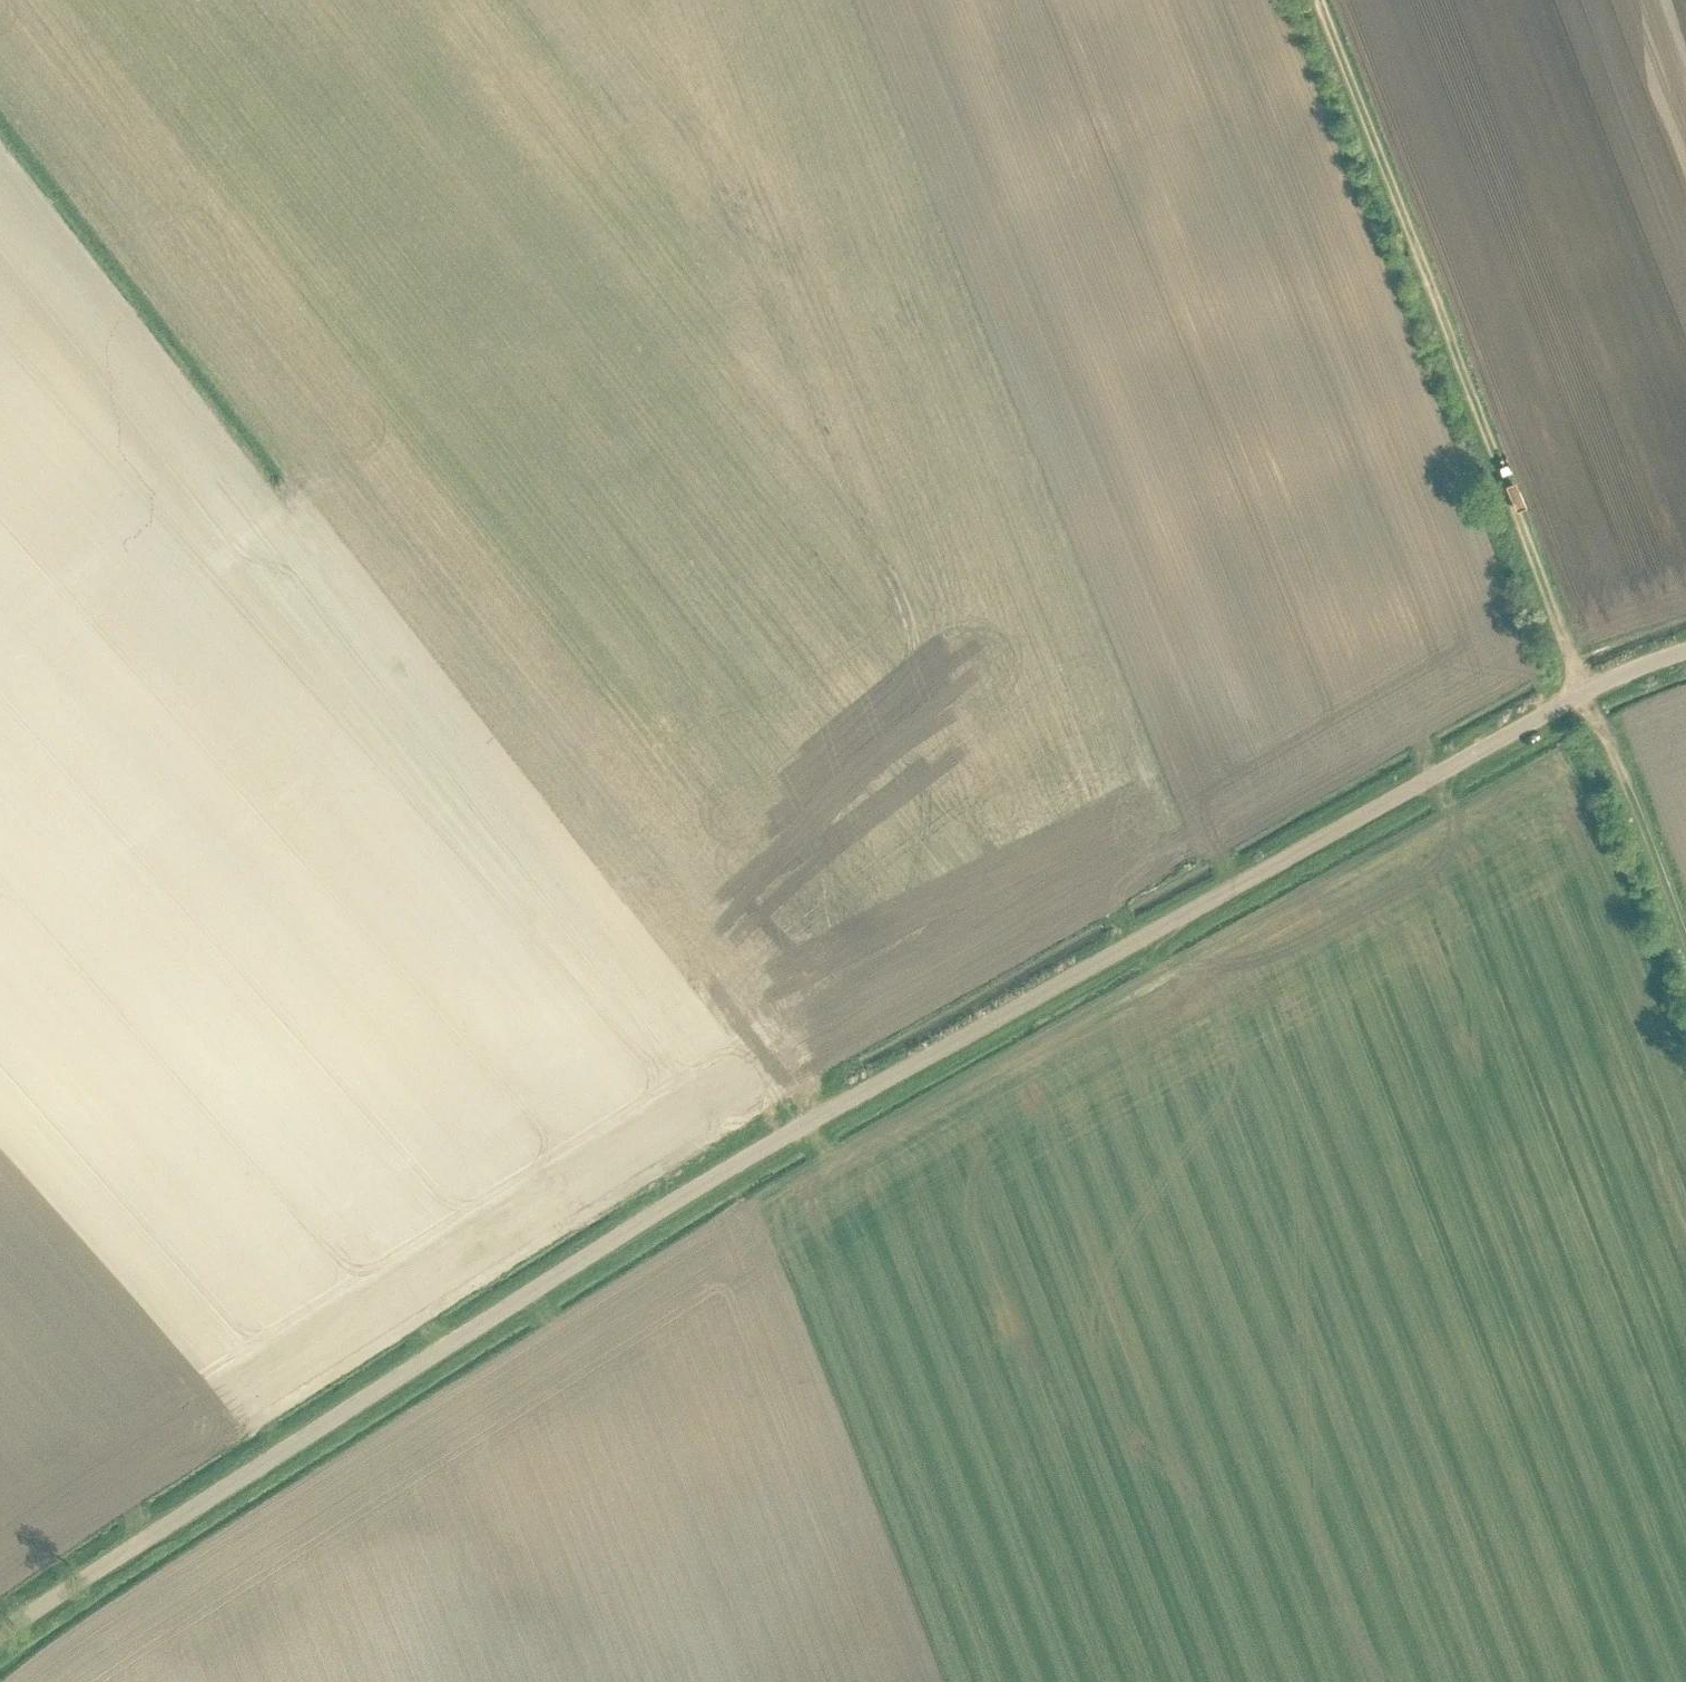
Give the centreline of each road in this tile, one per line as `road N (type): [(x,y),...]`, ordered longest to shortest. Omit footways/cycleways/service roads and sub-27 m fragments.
road 1 (unclassified): [(0,1637),(763,1141),(1581,691),(1685,648)]
road 2 (track): [(1319,0),(1581,691),(1636,800),(1685,942)]

